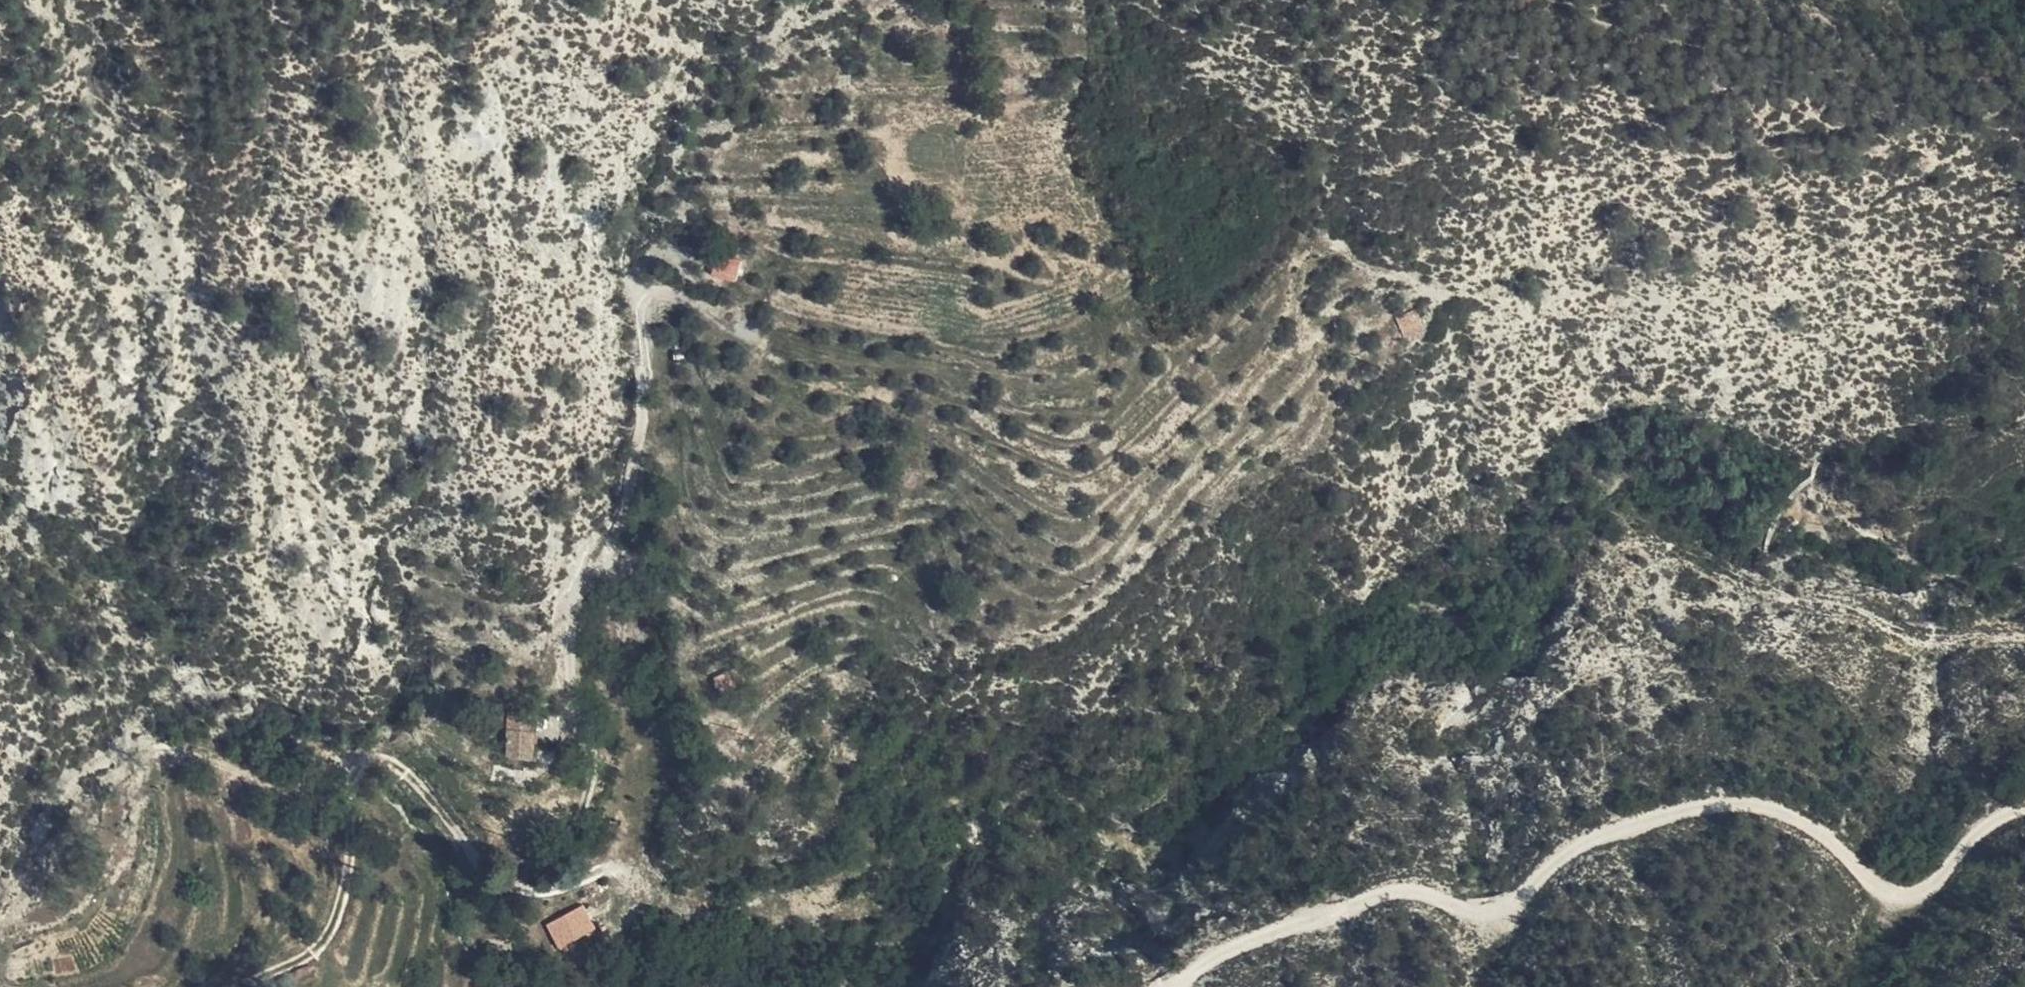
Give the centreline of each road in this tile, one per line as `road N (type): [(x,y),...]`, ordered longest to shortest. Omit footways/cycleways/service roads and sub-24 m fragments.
road 1 (track): [(1188,986),(1379,911),(1510,926),(1600,851),(1736,815),(1813,837),(1898,906),(2024,817)]

